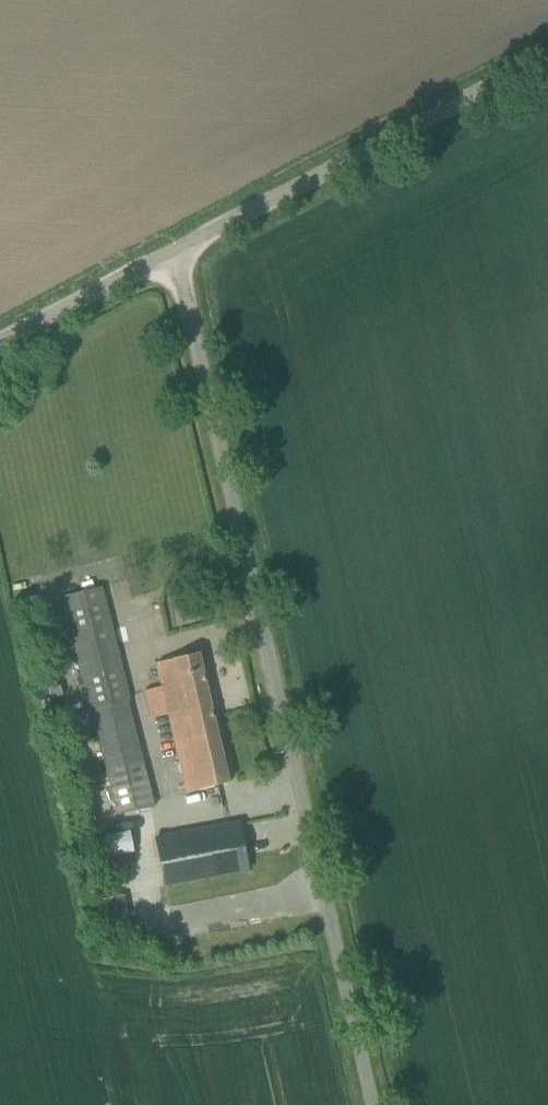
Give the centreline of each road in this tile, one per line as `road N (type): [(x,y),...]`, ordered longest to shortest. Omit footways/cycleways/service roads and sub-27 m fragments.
road 1 (unclassified): [(375,1104),(174,253)]
road 2 (unclassified): [(174,253),(547,58)]
road 3 (unclassified): [(0,344),(174,253)]

